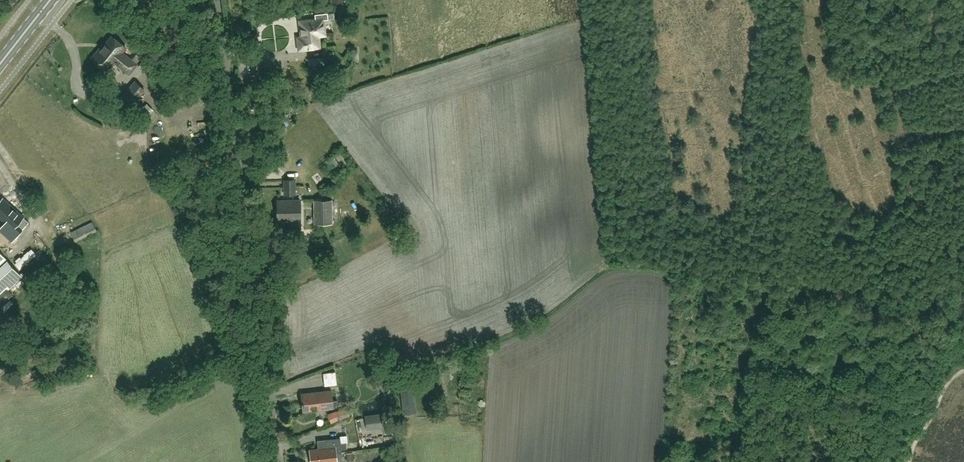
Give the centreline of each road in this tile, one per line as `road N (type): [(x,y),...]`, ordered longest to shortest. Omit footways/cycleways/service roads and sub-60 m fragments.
road 1 (unclassified): [(273,461),(217,0)]

